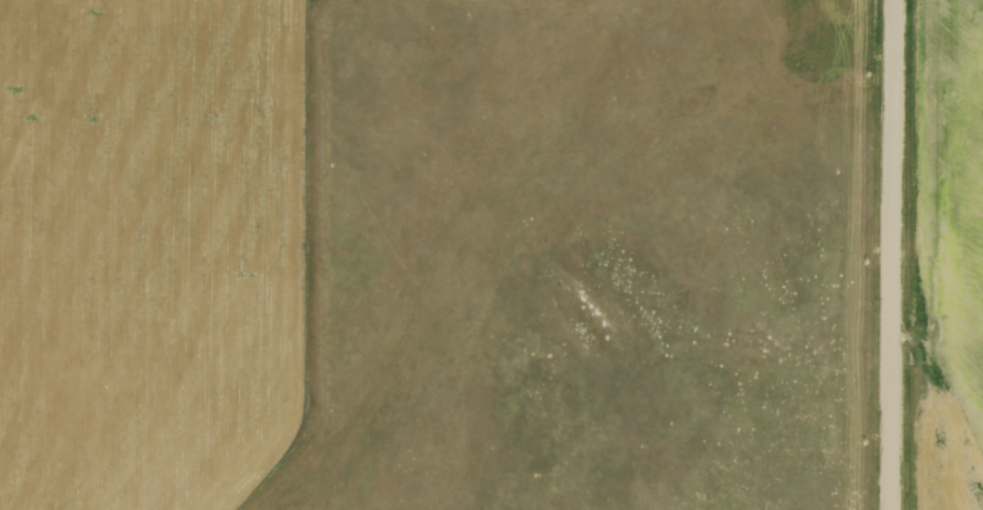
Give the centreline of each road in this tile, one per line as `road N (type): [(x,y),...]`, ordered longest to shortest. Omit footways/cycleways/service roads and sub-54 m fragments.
road 1 (residential): [(896,509),(898,0)]

